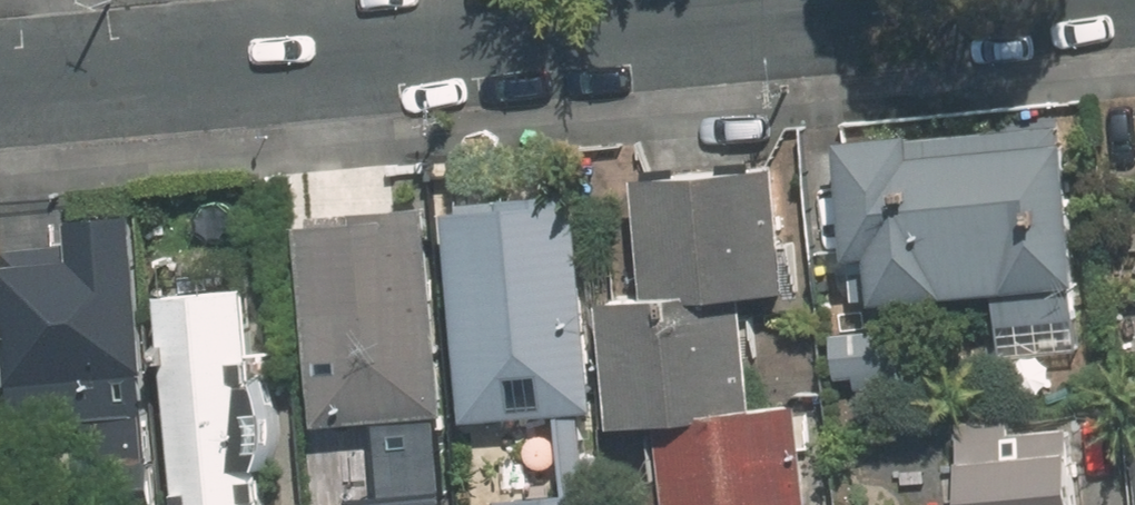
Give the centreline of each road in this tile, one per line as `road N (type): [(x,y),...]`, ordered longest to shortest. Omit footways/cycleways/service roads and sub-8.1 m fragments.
road 1 (residential): [(0,86),(1003,0)]

